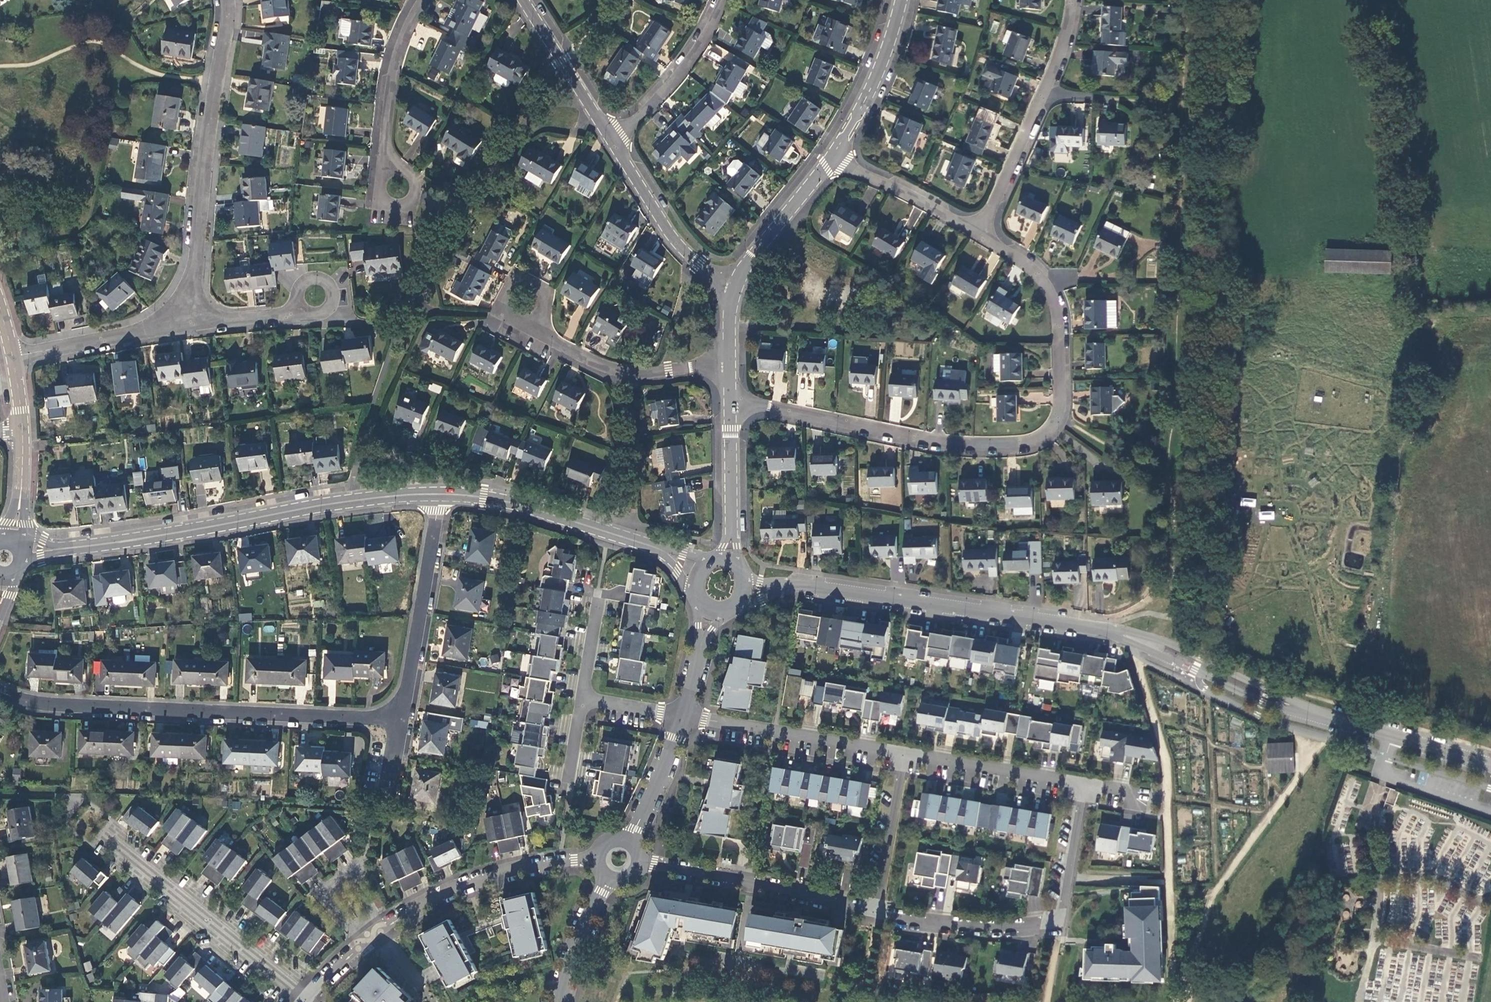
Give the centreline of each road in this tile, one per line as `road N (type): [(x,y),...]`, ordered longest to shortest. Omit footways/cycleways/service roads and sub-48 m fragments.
road 1 (residential): [(732,401),(943,447),(1031,446),(1047,438),(1063,397),(1057,303),(1031,263),(984,231)]
road 2 (residential): [(875,913),(993,927),(1064,922),(1086,786),(902,754)]
road 3 (tertiary): [(435,495),(22,558)]
road 4 (residential): [(392,718),(17,704),(0,697)]
road 5 (residential): [(189,324),(228,0)]
road 6 (residential): [(593,865),(501,874),(442,895),(381,933),(313,996)]
road 7 (tertiary): [(796,588),(1090,630)]
road 8 (residential): [(313,996),(99,834)]
road 9 (residential): [(984,231),(1060,62),(1073,0)]
road 10 (residential): [(646,864),(875,913)]
road 11 (residential): [(435,495),(408,704),(392,718)]
road 12 (tertiary): [(659,550),(520,506),(435,495)]
road 13 (tertiary): [(1290,708),(1266,686),(1156,638),(1090,630)]
road 14 (residential): [(902,754),(687,717)]
road 15 (tertiary): [(1090,630),(1255,701),(1290,708)]
road 16 (residential): [(731,364),(623,376),(549,336),(537,319)]
road 17 (tertiary): [(1290,708),(1490,766)]
road 18 (residential): [(731,290),(673,239),(618,145)]
road 19 (residential): [(389,175),(394,69),(423,0)]
road 20 (residential): [(724,0),(678,78),(618,145)]
road 21 (residential): [(14,359),(189,324)]
road 22 (tertiary): [(831,159),(867,97),(899,0)]
road 23 (residential): [(618,145),(527,0)]
road 24 (residential): [(984,231),(831,159)]
road 25 (tertiary): [(731,290),(831,159)]
road 26 (residential): [(875,913),(902,754)]
road 27 (tertiary): [(729,561),(732,401)]
road 28 (residential): [(687,717),(632,839)]
road 29 (residential): [(606,886),(580,935),(562,1001)]

